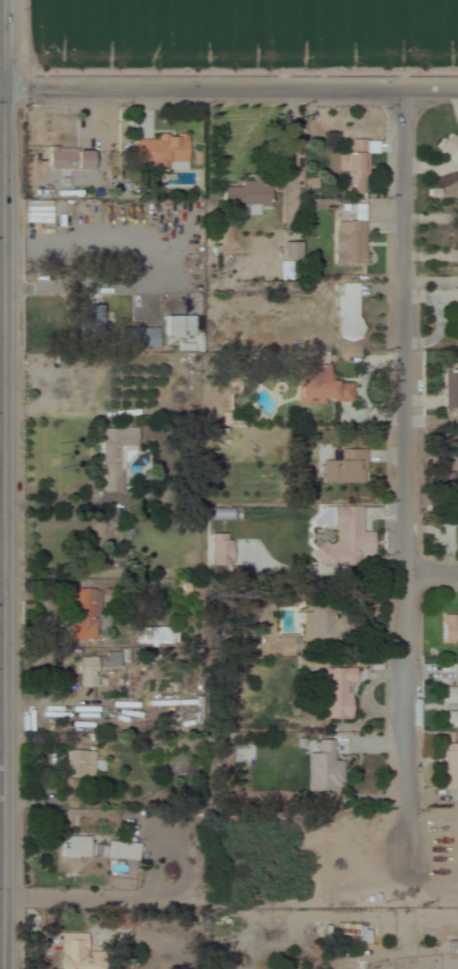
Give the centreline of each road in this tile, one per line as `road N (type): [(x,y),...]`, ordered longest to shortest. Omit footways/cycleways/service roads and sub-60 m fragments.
road 1 (secondary): [(4,968),(4,0)]
road 2 (residential): [(398,79),(404,577)]
road 3 (residential): [(457,83),(0,91)]
road 4 (residential): [(404,577),(408,748)]

